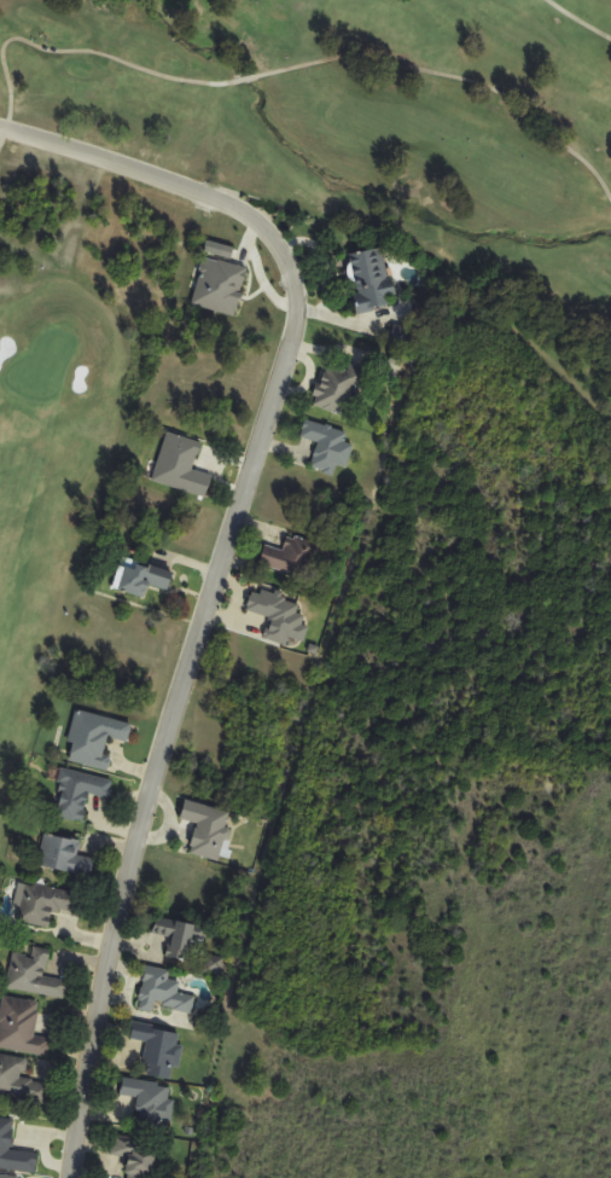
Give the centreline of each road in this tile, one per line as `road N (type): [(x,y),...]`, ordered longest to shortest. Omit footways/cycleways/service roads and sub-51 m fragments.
road 1 (residential): [(0,135),(249,221),(286,269),(293,307),(290,347),(138,838),(68,1177)]

